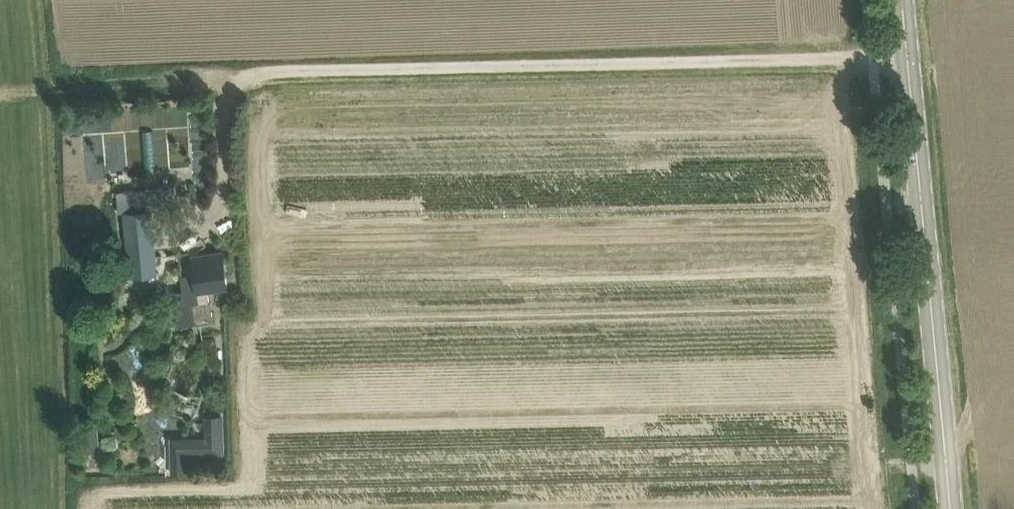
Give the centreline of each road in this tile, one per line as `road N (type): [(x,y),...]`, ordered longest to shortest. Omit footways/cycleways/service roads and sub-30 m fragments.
road 1 (track): [(0,91),(232,75),(907,60)]
road 2 (secondary): [(950,508),(901,0)]

